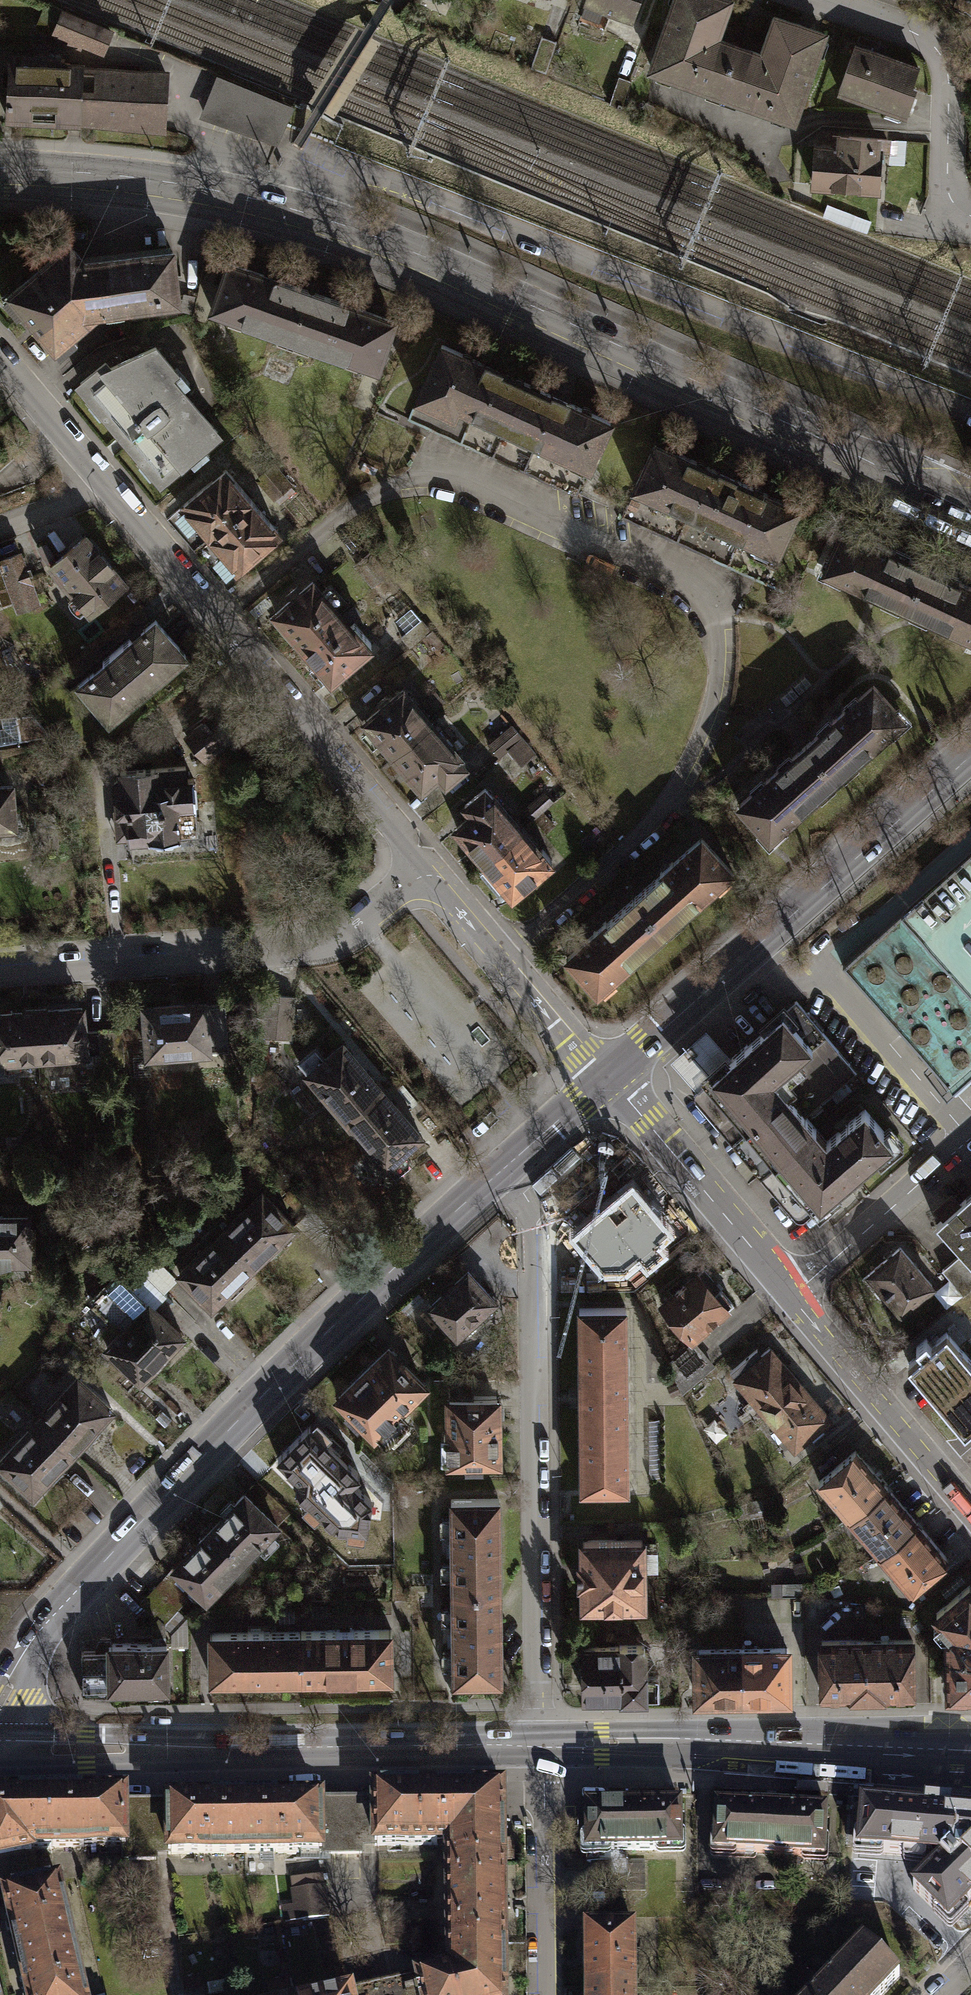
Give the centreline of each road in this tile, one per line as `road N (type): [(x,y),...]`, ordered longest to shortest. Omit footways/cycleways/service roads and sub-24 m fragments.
road 1 (secondary): [(0,170),(217,195),(332,225),(497,290),(970,511)]
road 2 (primary): [(0,1702),(61,1606),(330,1329),(499,1173)]
road 3 (residential): [(499,1173),(537,1229),(543,1745)]
road 4 (primary): [(0,1752),(543,1745)]
road 5 (residential): [(112,490),(430,865)]
road 6 (primary): [(609,1076),(970,755)]
road 7 (residential): [(0,973),(314,947),(430,865)]
road 8 (primary): [(543,1745),(970,1748)]
road 9 (residential): [(829,0),(906,27),(943,58),(948,192),(970,216)]
road 10 (residential): [(609,1076),(792,1295)]
road 11 (residential): [(792,1295),(970,1510)]
road 12 (residential): [(430,865),(609,1076)]
road 13 (residential): [(543,1745),(546,1994)]
road 14 (residential): [(792,1295),(970,1138)]
road 15 (residential): [(0,355),(112,490)]
road 16 (primary): [(499,1173),(609,1076)]

